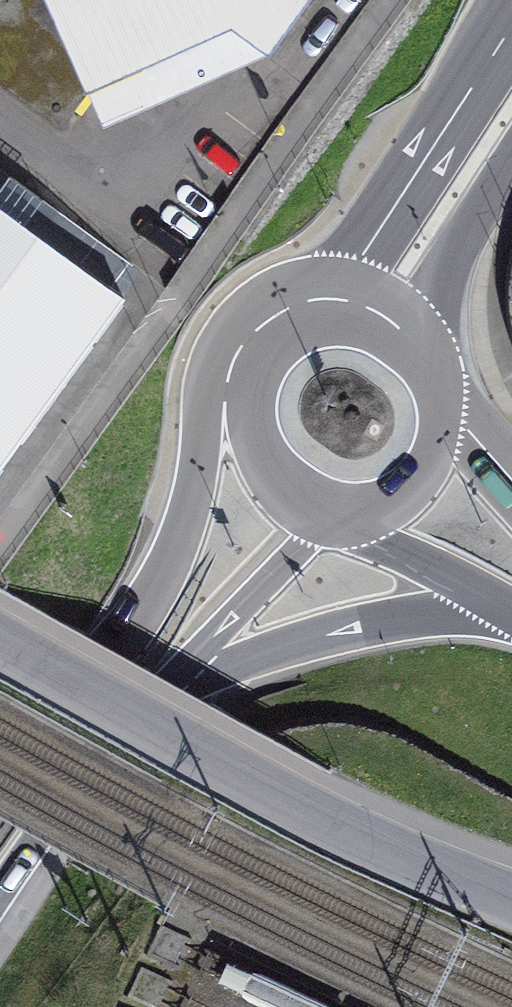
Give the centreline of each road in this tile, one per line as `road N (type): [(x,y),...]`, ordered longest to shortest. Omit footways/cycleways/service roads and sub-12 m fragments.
road 1 (residential): [(0,637),(341,827),(511,898)]
road 2 (primary): [(229,398),(194,495),(139,607),(0,811)]
road 3 (primary): [(159,695),(356,628),(416,618),(506,618)]
road 4 (secondary): [(511,29),(360,263),(322,300)]
road 5 (primary): [(0,893),(107,748),(159,695)]
road 6 (primary): [(159,695),(328,508)]
road 7 (secondary): [(428,357),(430,294),(511,167)]
road 8 (primary): [(348,511),(423,570),(506,618)]
road 9 (primary): [(229,398),(262,468),(328,508)]
road 10 (primary): [(322,300),(273,313),(253,329),(230,373),(229,398)]
road 11 (primary): [(348,511),(409,483),(438,436),(443,409)]
road 12 (primary): [(428,357),(383,314),(322,300)]

